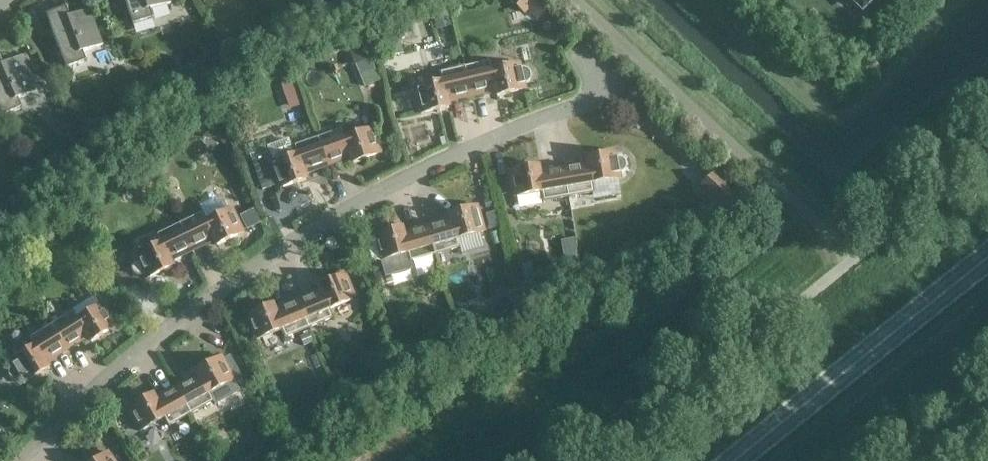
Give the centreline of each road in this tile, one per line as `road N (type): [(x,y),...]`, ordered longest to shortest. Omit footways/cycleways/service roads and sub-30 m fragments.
road 1 (residential): [(25,460),(81,400),(223,291),(365,198),(621,88)]
road 2 (secondary): [(736,460),(987,257)]

